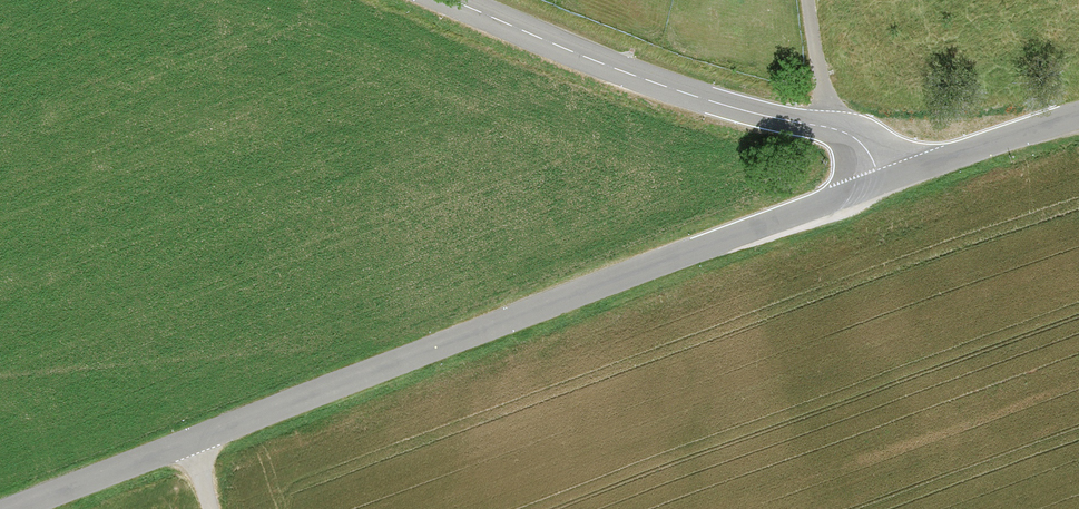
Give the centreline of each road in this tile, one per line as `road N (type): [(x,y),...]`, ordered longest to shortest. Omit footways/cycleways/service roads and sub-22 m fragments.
road 1 (tertiary): [(917,160),(7,508)]
road 2 (tertiary): [(917,160),(634,75),(454,0)]
road 3 (tertiary): [(1078,108),(917,160)]

